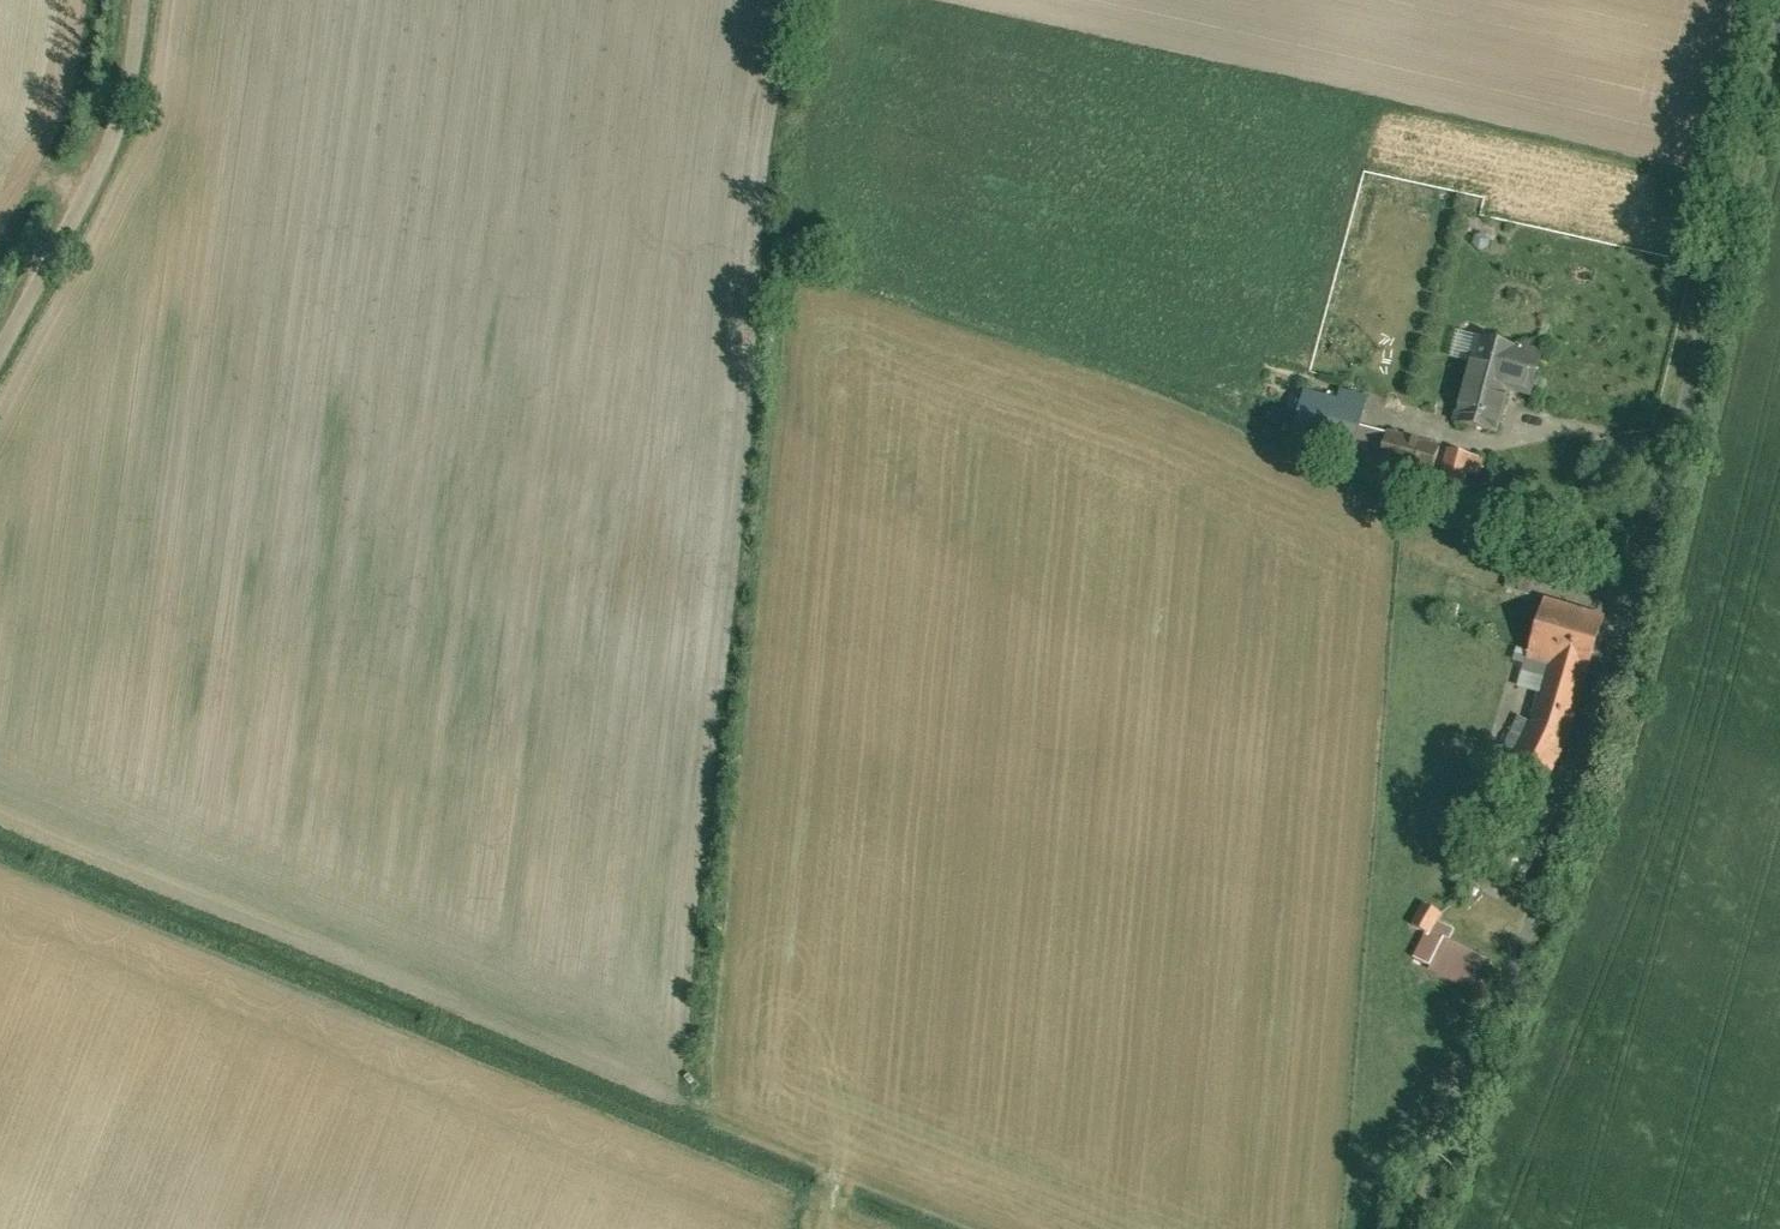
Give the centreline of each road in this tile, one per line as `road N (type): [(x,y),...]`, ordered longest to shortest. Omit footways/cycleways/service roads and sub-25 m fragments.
road 1 (unclassified): [(1416,1228),(1614,696),(1779,48)]
road 2 (unclassified): [(145,0),(117,132),(85,206),(0,349)]

